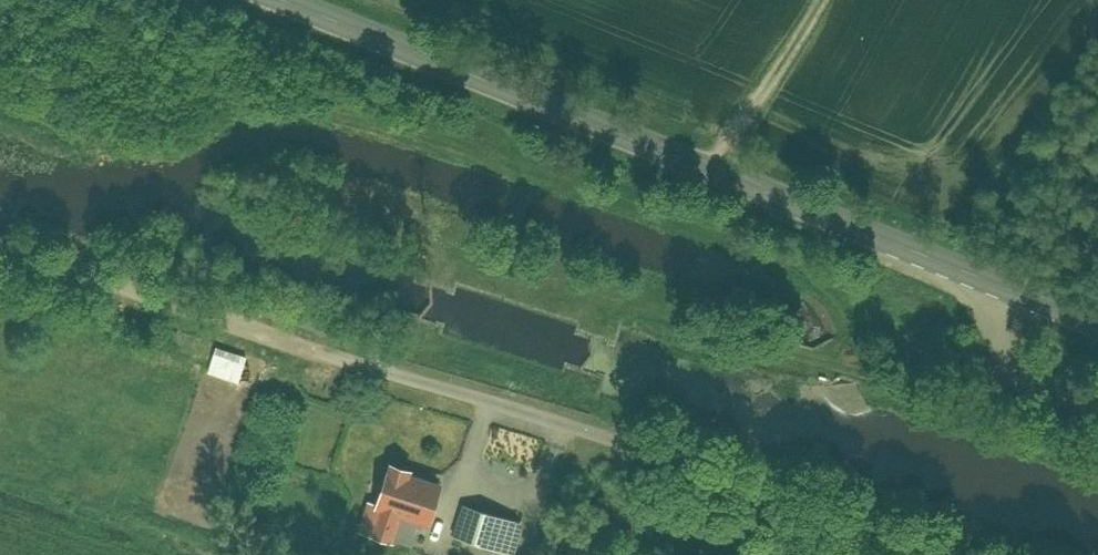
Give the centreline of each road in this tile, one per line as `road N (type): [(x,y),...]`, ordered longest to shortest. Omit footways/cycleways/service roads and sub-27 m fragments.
road 1 (tertiary): [(1097,323),(285,0)]
road 2 (unclassified): [(943,554),(702,470),(390,376)]
road 3 (unclassified): [(0,243),(390,376)]
road 4 (track): [(808,0),(712,171)]

